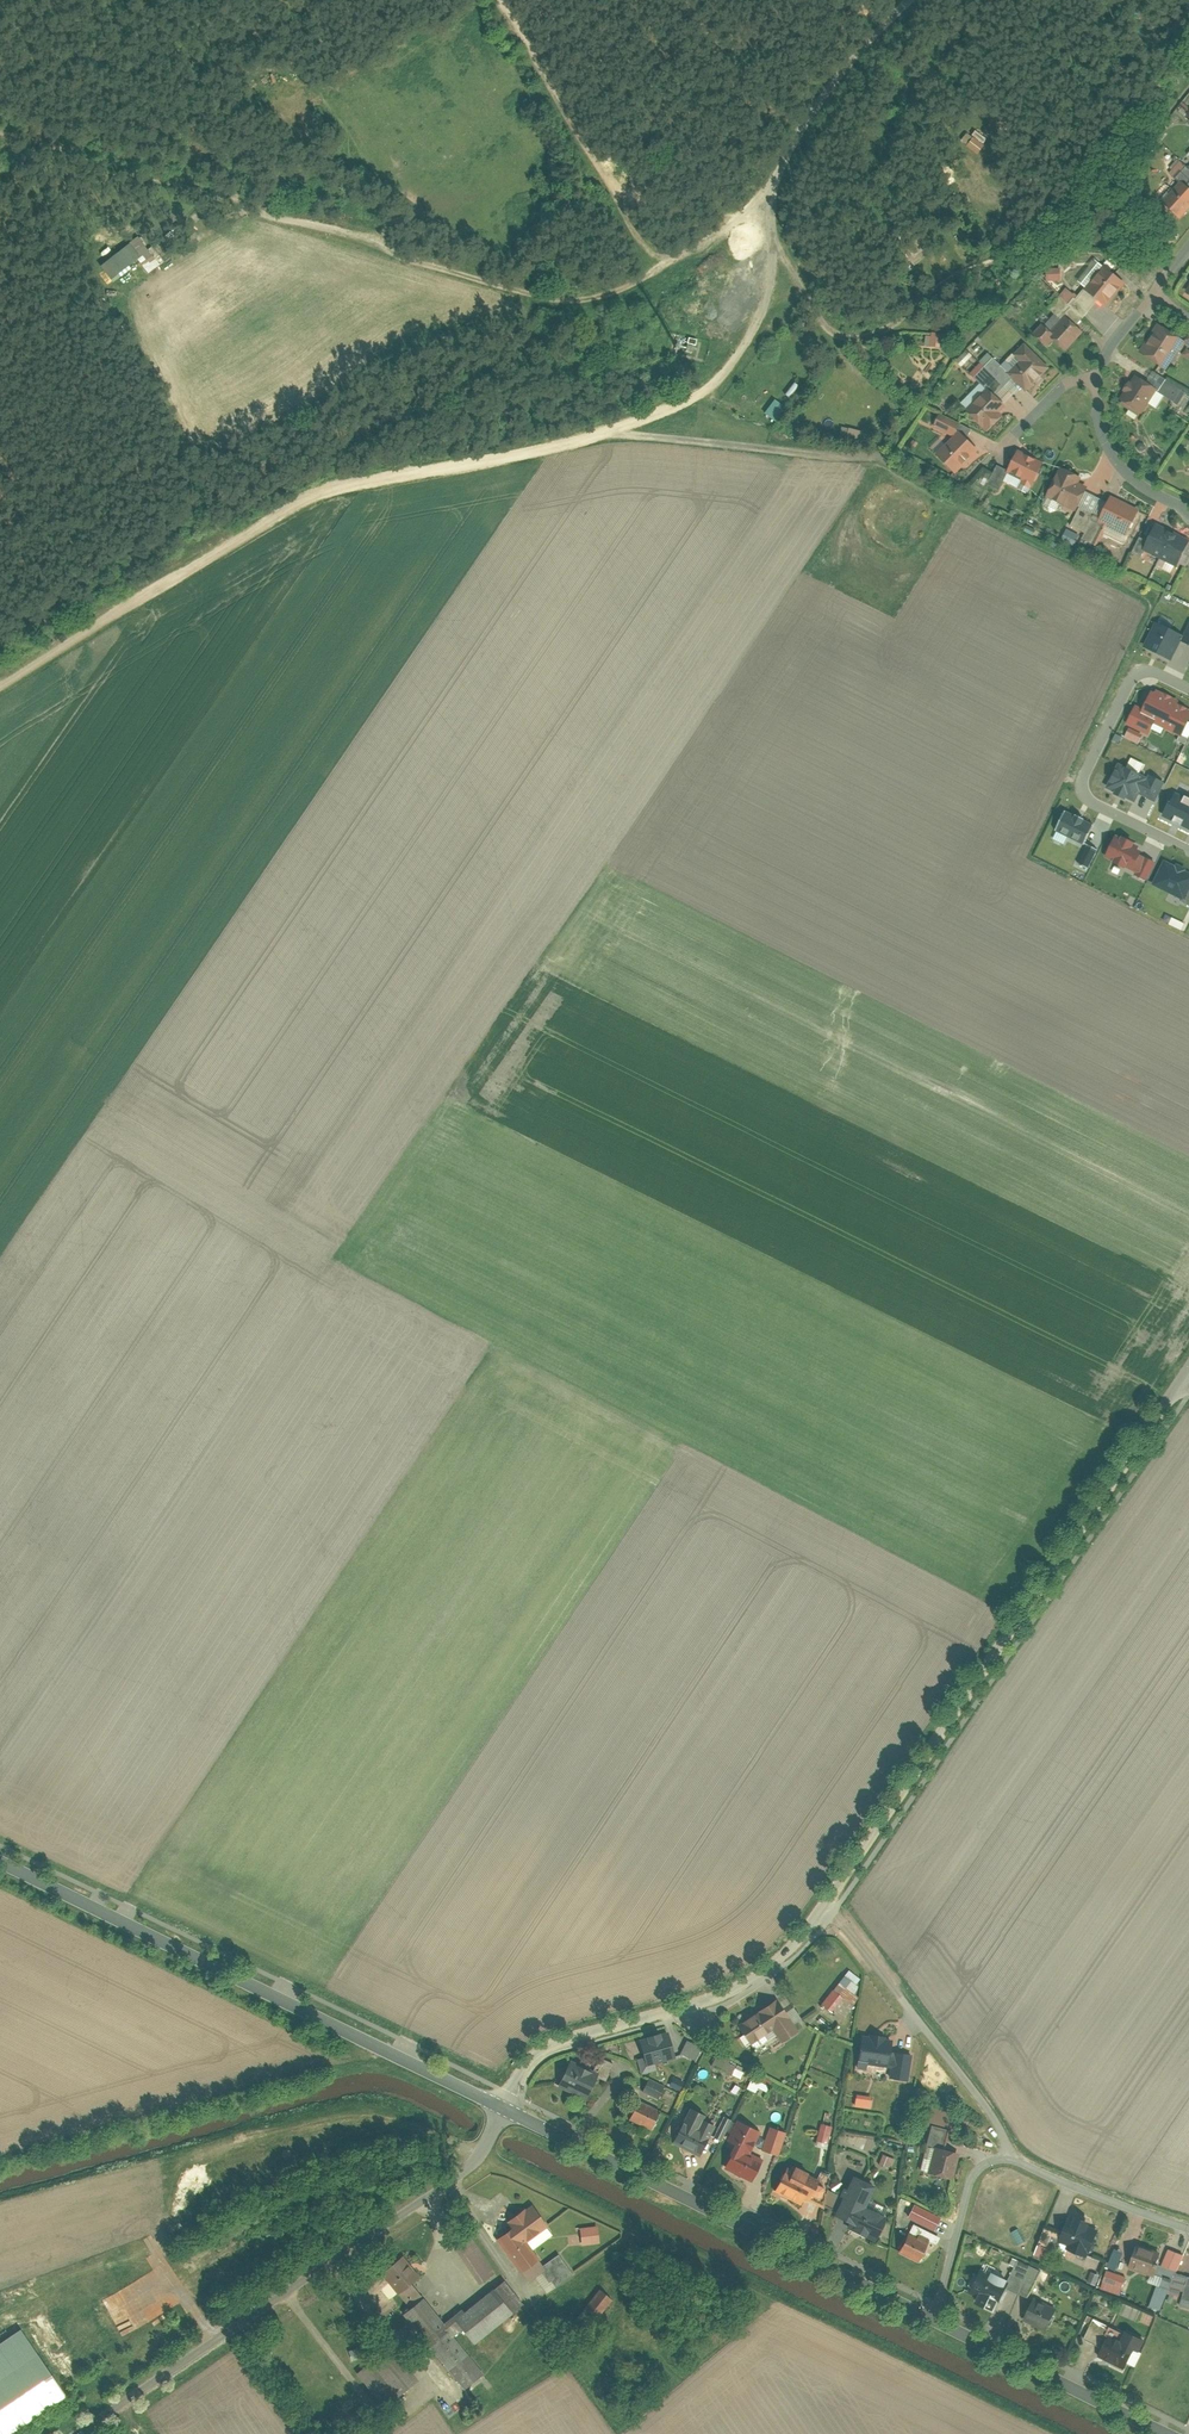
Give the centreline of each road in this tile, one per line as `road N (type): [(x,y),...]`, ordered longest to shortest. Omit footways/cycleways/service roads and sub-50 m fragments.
road 1 (track): [(0,687),(302,503),(614,432),(704,392),(743,349),(767,300),(769,193),(831,90),(912,0)]
road 2 (track): [(667,265),(601,296),(533,297),(394,257),(378,242),(0,136)]
road 3 (residential): [(827,1903),(1182,1381)]
road 4 (tertiary): [(0,1862),(504,2108)]
road 5 (unclassified): [(71,2433),(458,2177),(484,2152),(504,2108)]
road 6 (track): [(0,430),(72,407),(196,427),(321,373),(406,322),(501,290)]
road 7 (tertiary): [(504,2108),(932,2323)]
road 8 (residential): [(504,2108),(537,2057),(742,1985),(788,1950),(827,1903)]
road 9 (track): [(950,496),(872,460),(614,432)]
road 10 (residential): [(827,1903),(1019,2163)]
road 11 (track): [(1188,84),(978,329)]
road 12 (track): [(667,265),(637,237),(498,0)]
road 13 (residential): [(1188,692),(1153,675),(1132,683),(1085,788),(1103,807),(1188,850)]
road 14 (tertiary): [(932,2323),(1168,2433)]
road 15 (track): [(0,571),(94,486),(178,428)]
road 16 (track): [(773,242),(839,336),(898,323),(917,293)]
road 17 (residential): [(1019,2163),(987,2163),(977,2176),(932,2323)]
road 18 (residential): [(1188,2229),(1019,2163)]
road 19 (residential): [(1188,514),(1111,456),(1098,423),(1097,378)]
road 20 (track): [(872,460),(978,329)]
road 21 (track): [(769,193),(667,265)]

